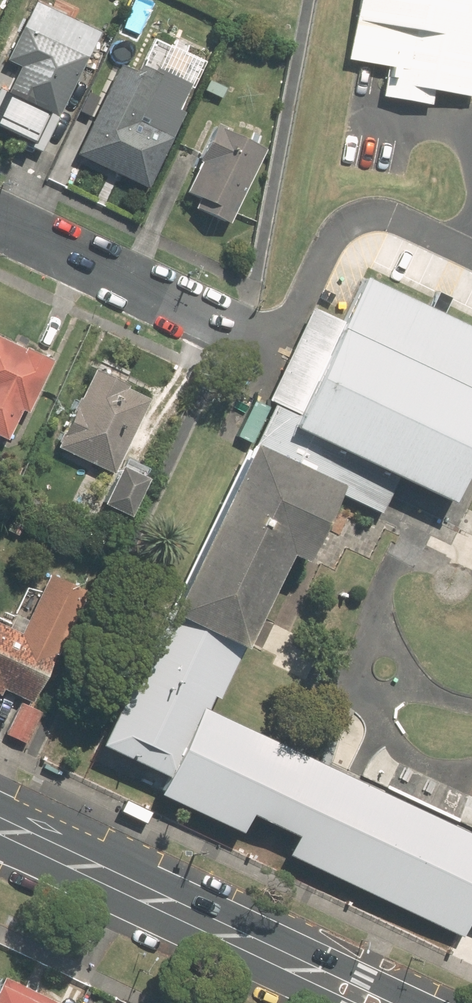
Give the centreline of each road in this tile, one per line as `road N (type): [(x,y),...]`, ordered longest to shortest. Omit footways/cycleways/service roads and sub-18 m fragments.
road 1 (secondary): [(378,1002),(0,825)]
road 2 (residential): [(0,218),(241,331)]

